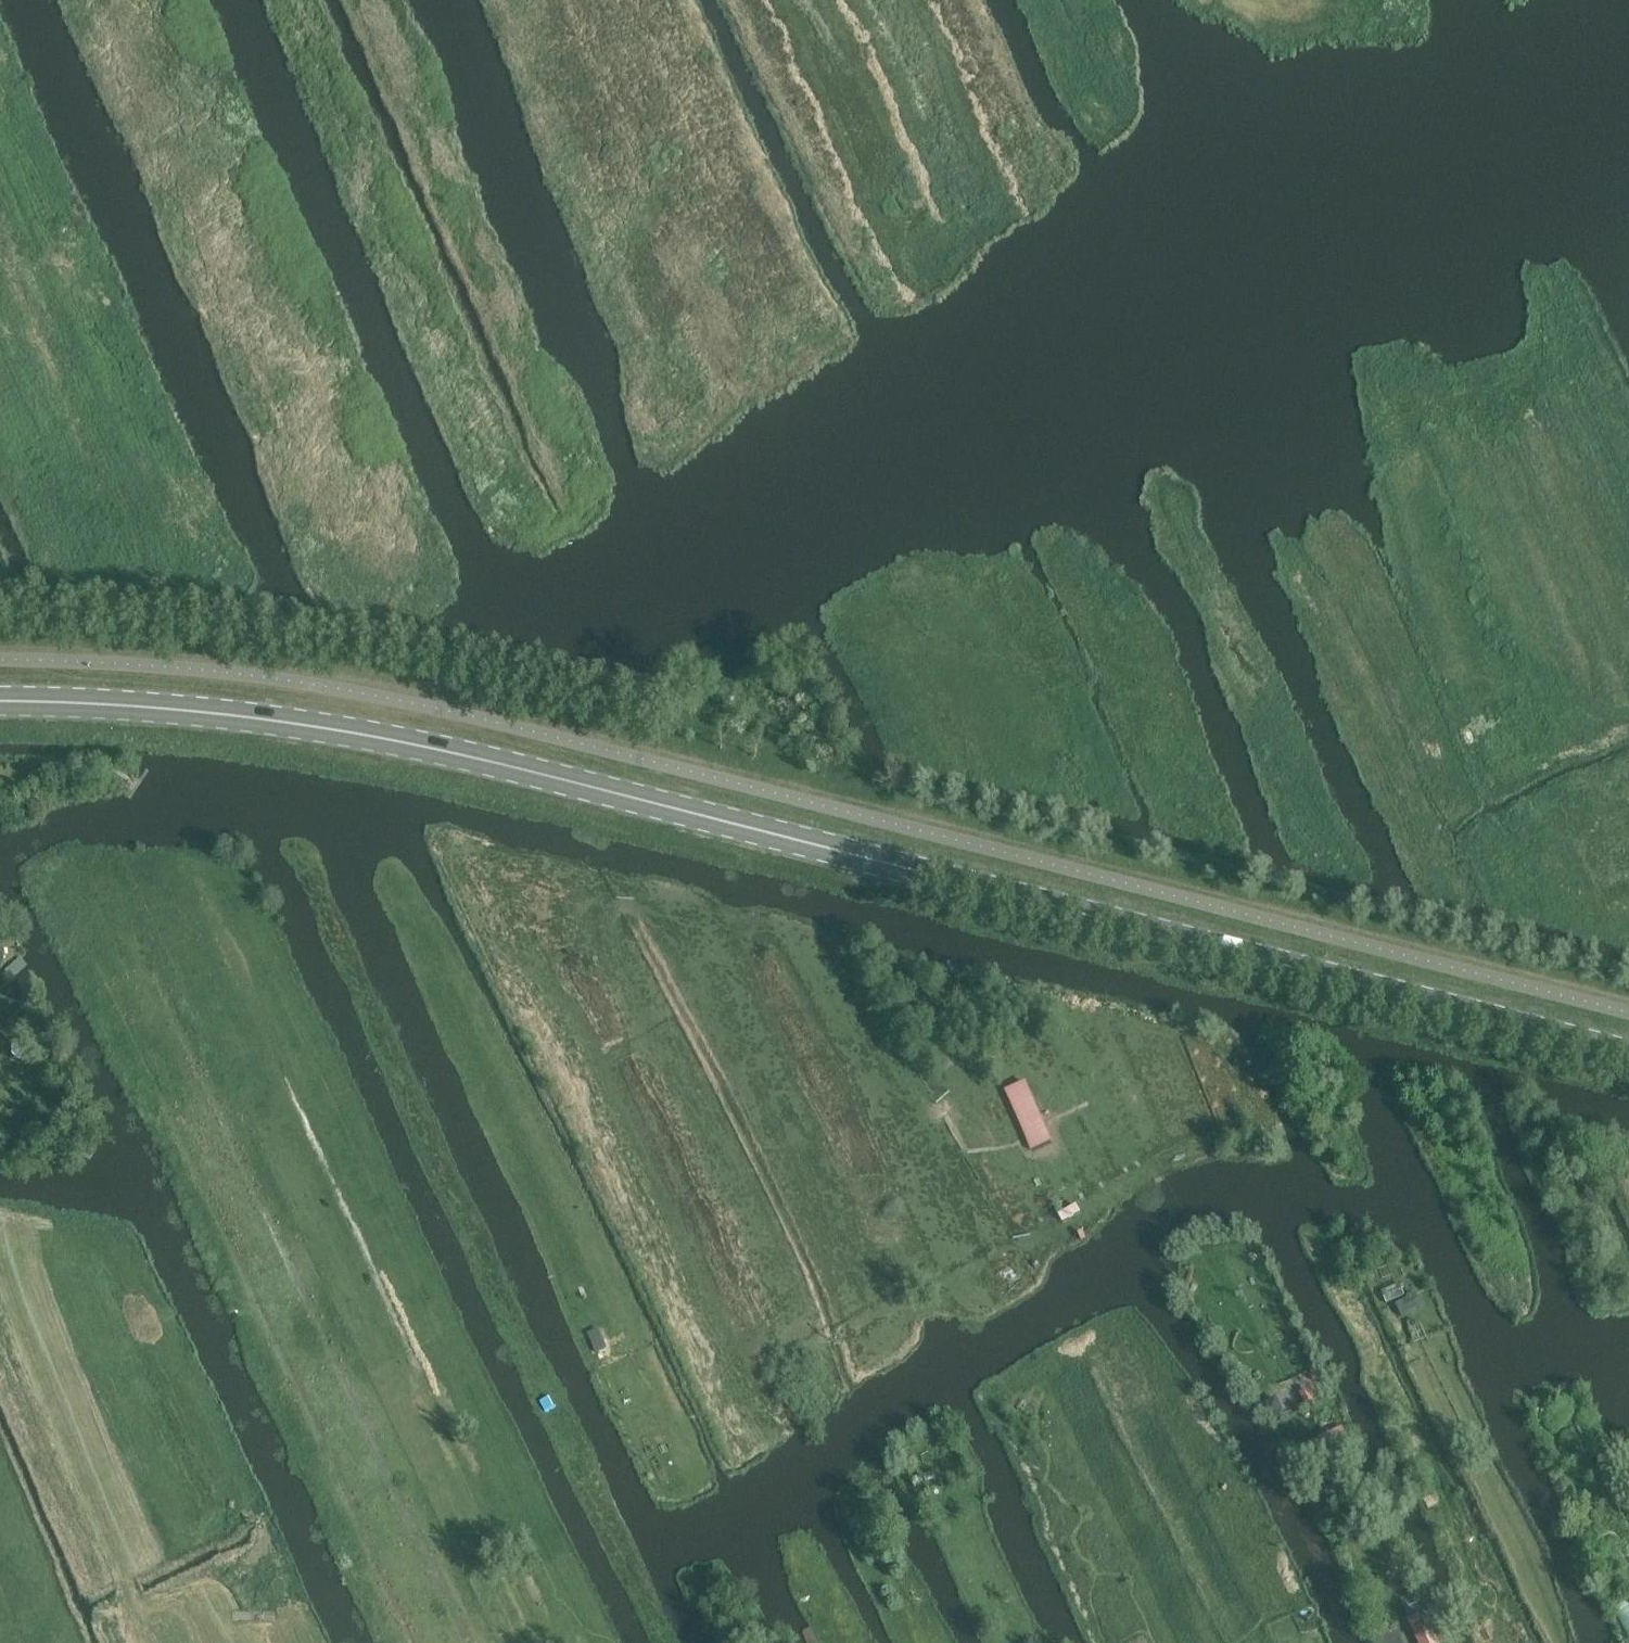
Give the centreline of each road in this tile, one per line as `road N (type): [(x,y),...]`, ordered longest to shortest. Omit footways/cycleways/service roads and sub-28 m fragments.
road 1 (secondary): [(1628,1054),(614,792),(356,733),(202,712)]
road 2 (secondary): [(0,701),(202,712)]

